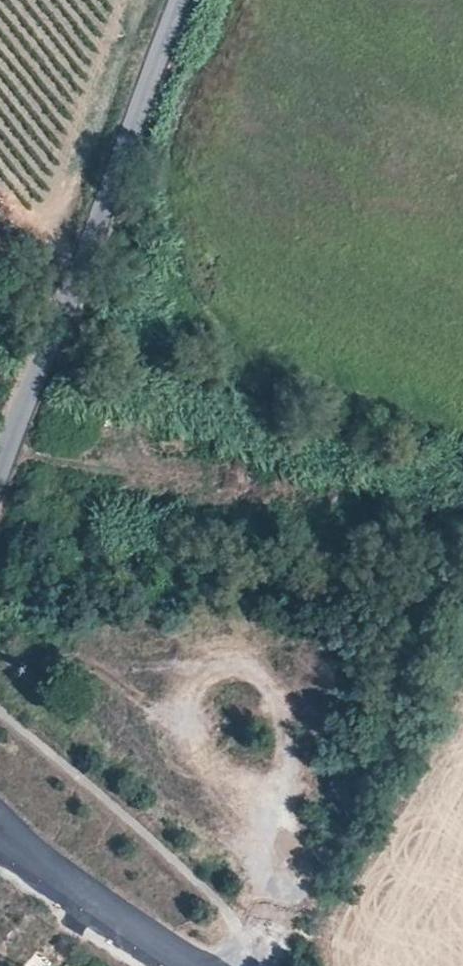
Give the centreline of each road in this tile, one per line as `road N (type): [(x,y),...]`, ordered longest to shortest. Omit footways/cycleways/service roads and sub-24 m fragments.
road 1 (tertiary): [(180,0),(0,465)]
road 2 (tertiary): [(77,889),(192,965)]

